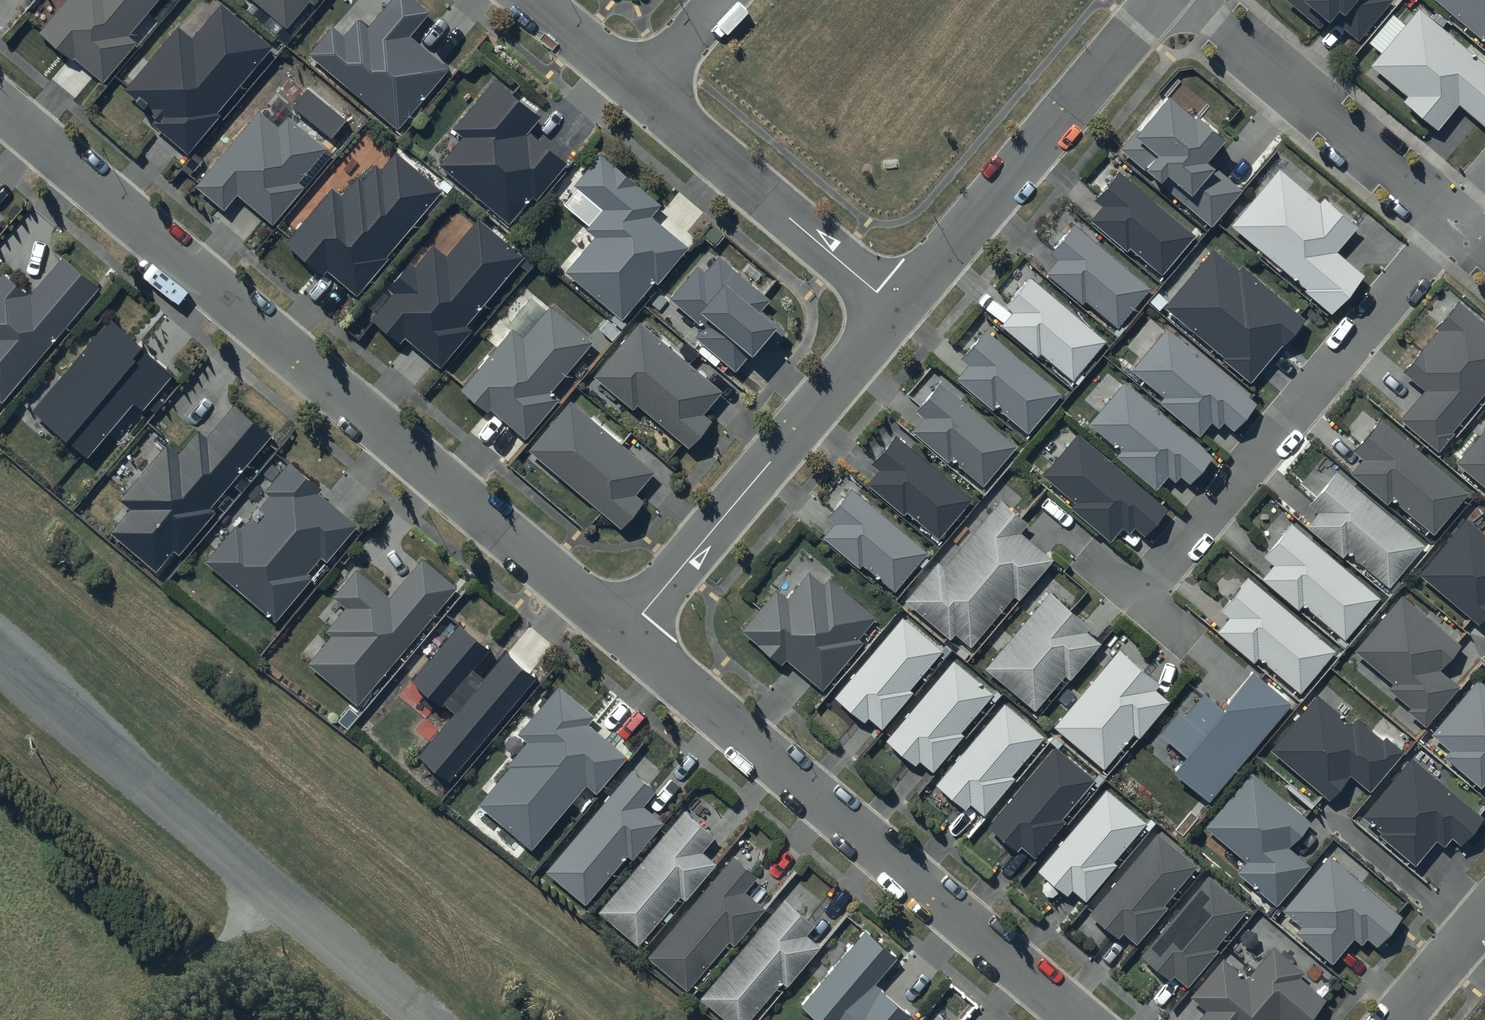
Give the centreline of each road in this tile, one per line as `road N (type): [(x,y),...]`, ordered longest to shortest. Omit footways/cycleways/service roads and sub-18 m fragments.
road 1 (residential): [(0,104),(627,634)]
road 2 (residential): [(627,634),(1082,1019)]
road 3 (unclassified): [(0,670),(421,1019)]
road 4 (residential): [(1139,596),(1455,222)]
road 5 (residential): [(627,634),(898,309)]
road 6 (residential): [(898,309),(1159,0)]
road 7 (residential): [(1191,0),(1455,222)]
road 8 (residential): [(641,93),(898,309)]
road 9 (residential): [(531,0),(641,93)]
road 10 (residential): [(1398,1019),(1484,918)]
road 11 (residential): [(719,0),(641,93)]

